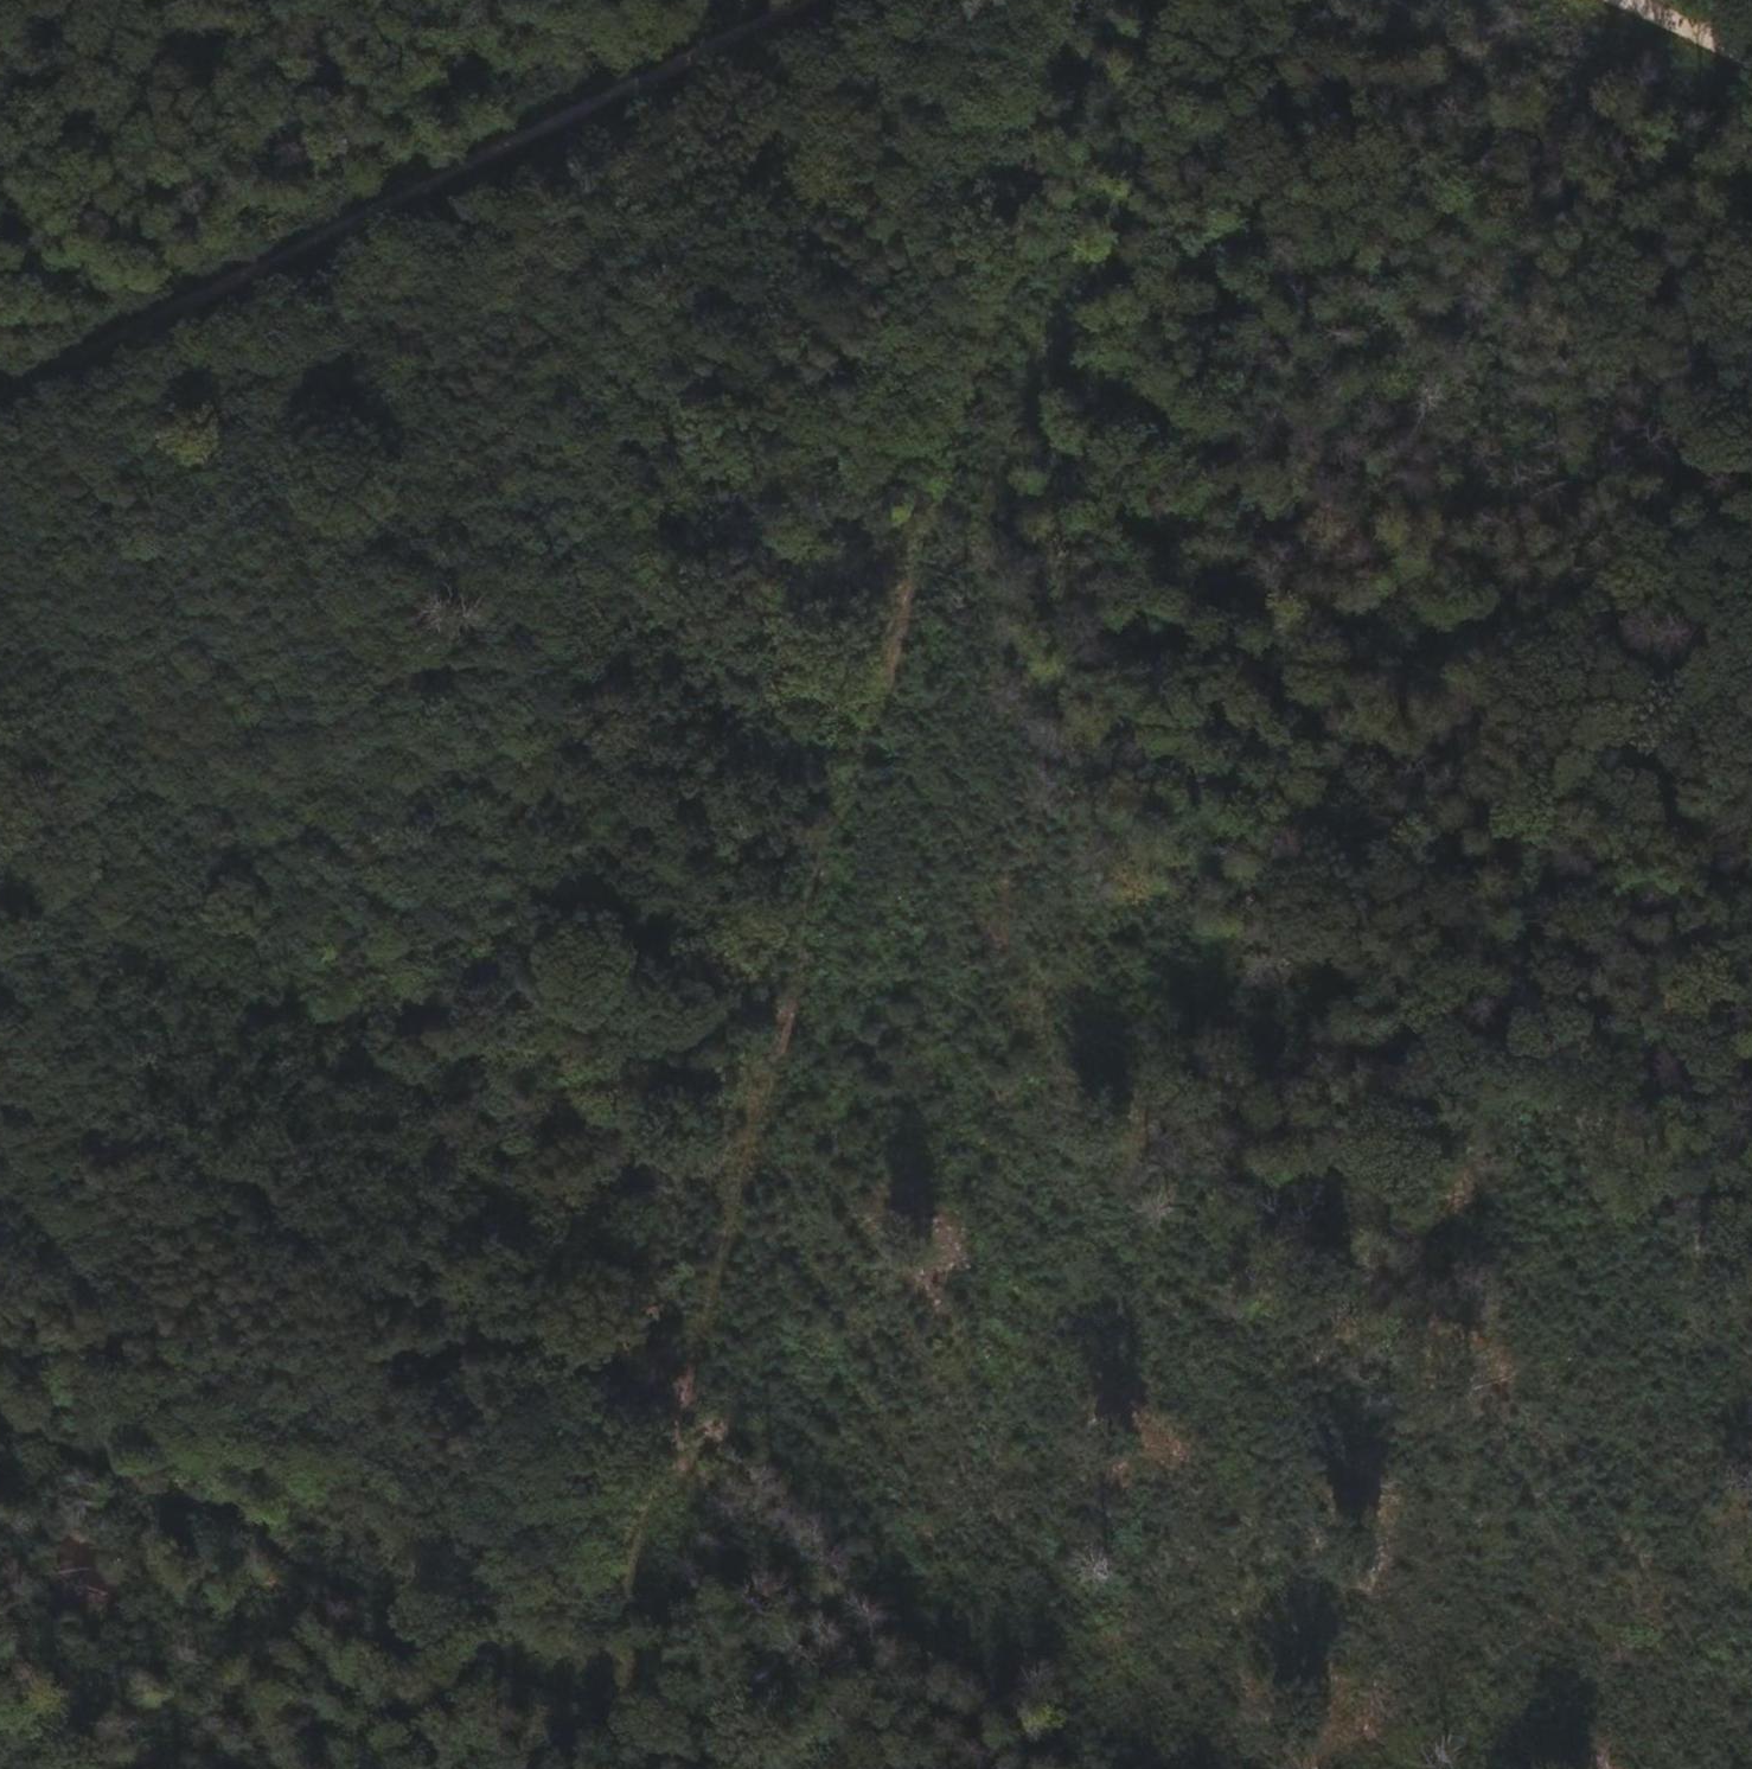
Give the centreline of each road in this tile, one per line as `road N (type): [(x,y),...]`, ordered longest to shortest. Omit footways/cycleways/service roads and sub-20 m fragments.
road 1 (track): [(823,0),(0,398)]
road 2 (track): [(1751,52),(1639,0)]

